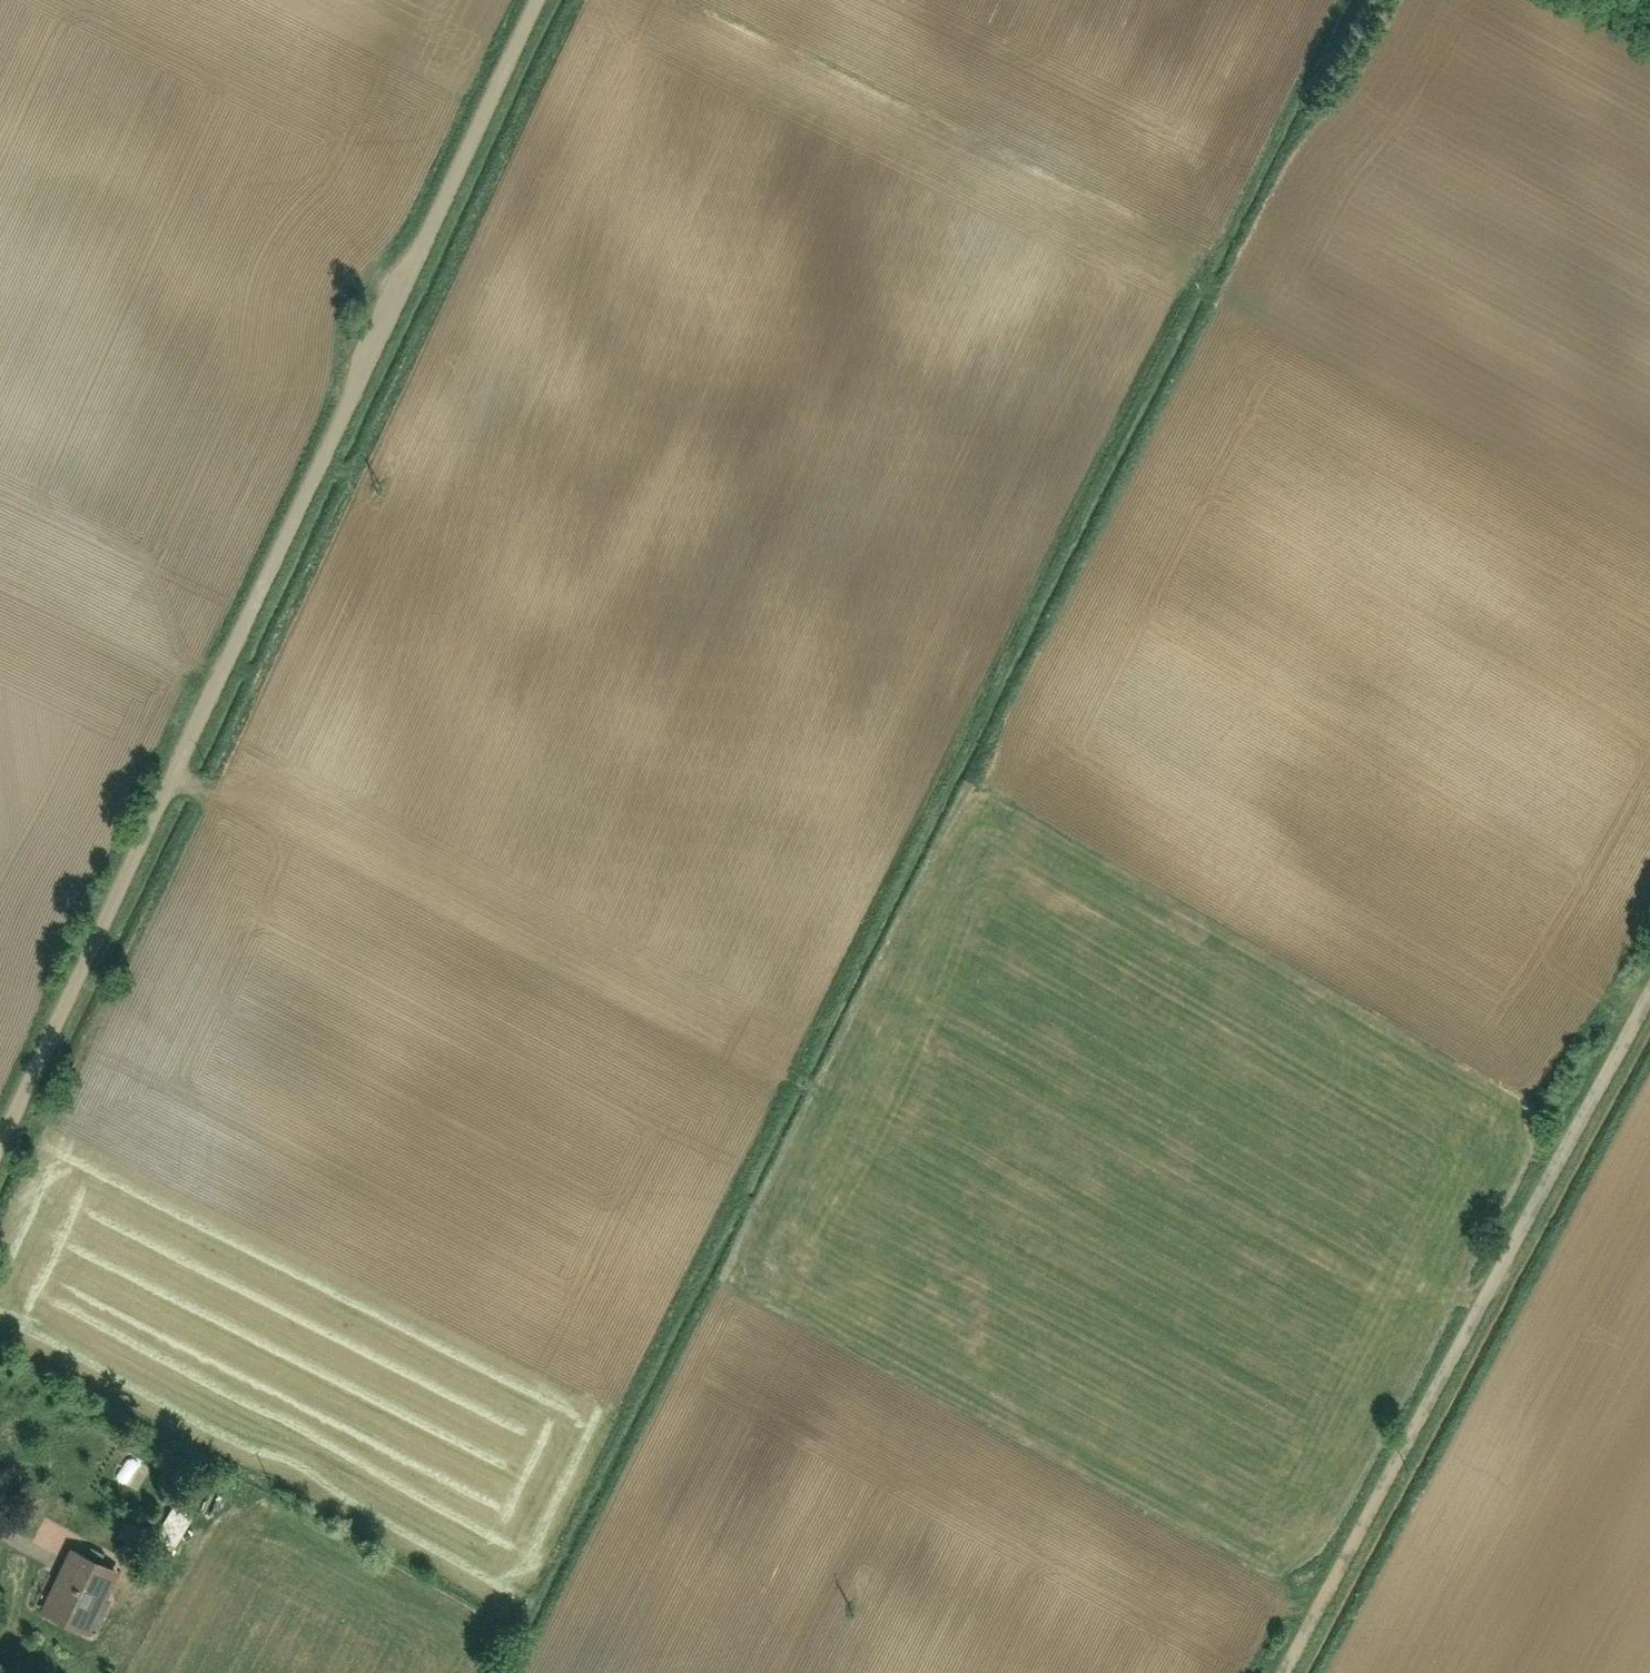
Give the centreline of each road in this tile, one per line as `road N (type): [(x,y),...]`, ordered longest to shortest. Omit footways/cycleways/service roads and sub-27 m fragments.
road 1 (residential): [(0,1162),(541,0)]
road 2 (unclassified): [(1649,995),(1285,1672)]

